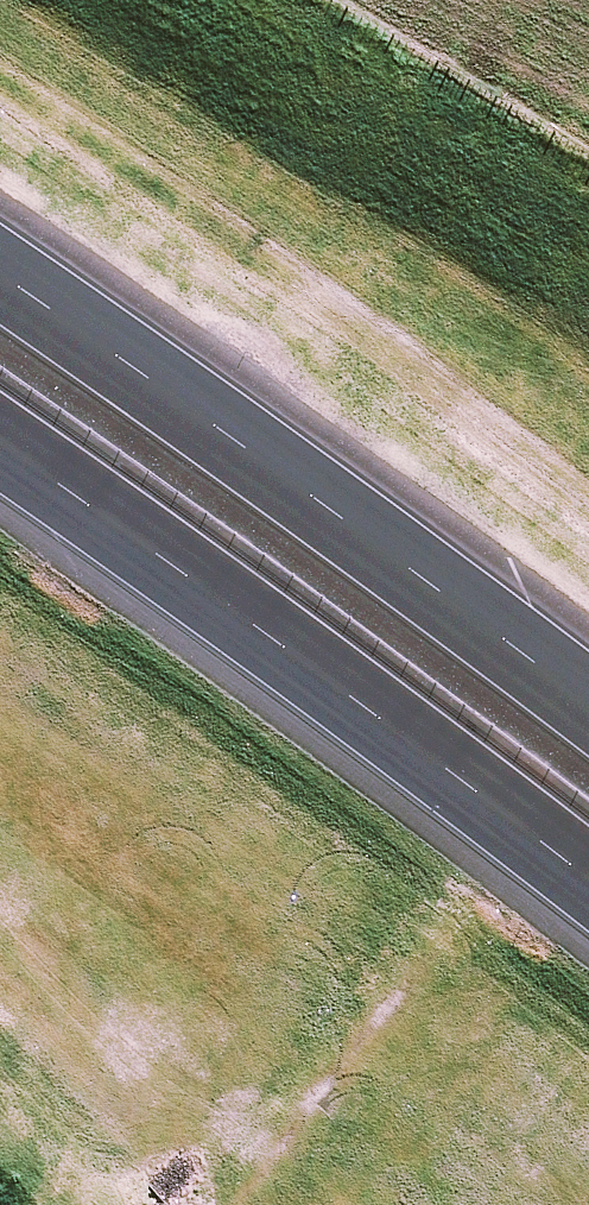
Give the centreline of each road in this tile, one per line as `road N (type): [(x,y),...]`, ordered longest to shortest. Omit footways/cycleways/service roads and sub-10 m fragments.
road 1 (motorway): [(588,878),(150,537),(0,432)]
road 2 (motorway): [(0,273),(267,458),(588,702)]

